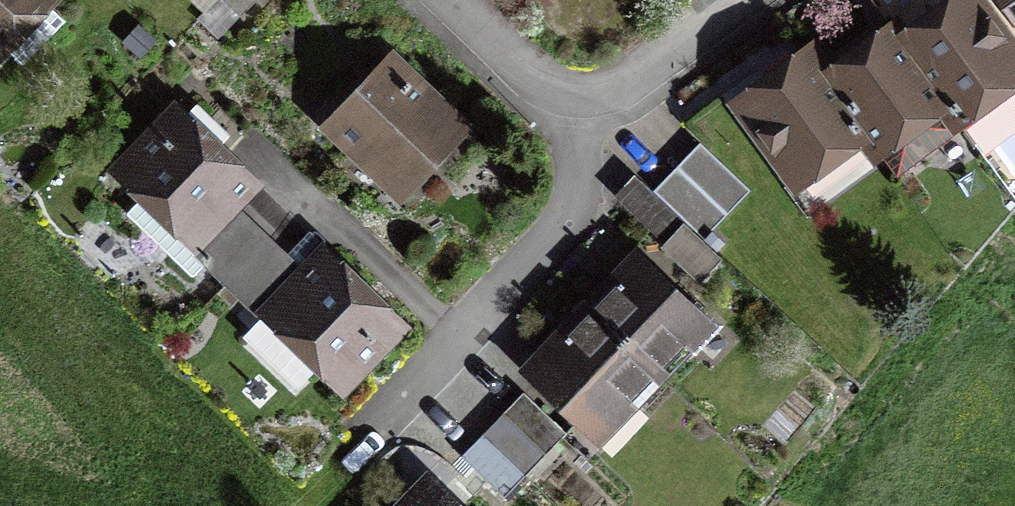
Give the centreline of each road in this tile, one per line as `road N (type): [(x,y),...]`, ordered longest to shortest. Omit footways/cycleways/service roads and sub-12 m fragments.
road 1 (residential): [(453,0),(583,112),(631,99),(771,0)]

